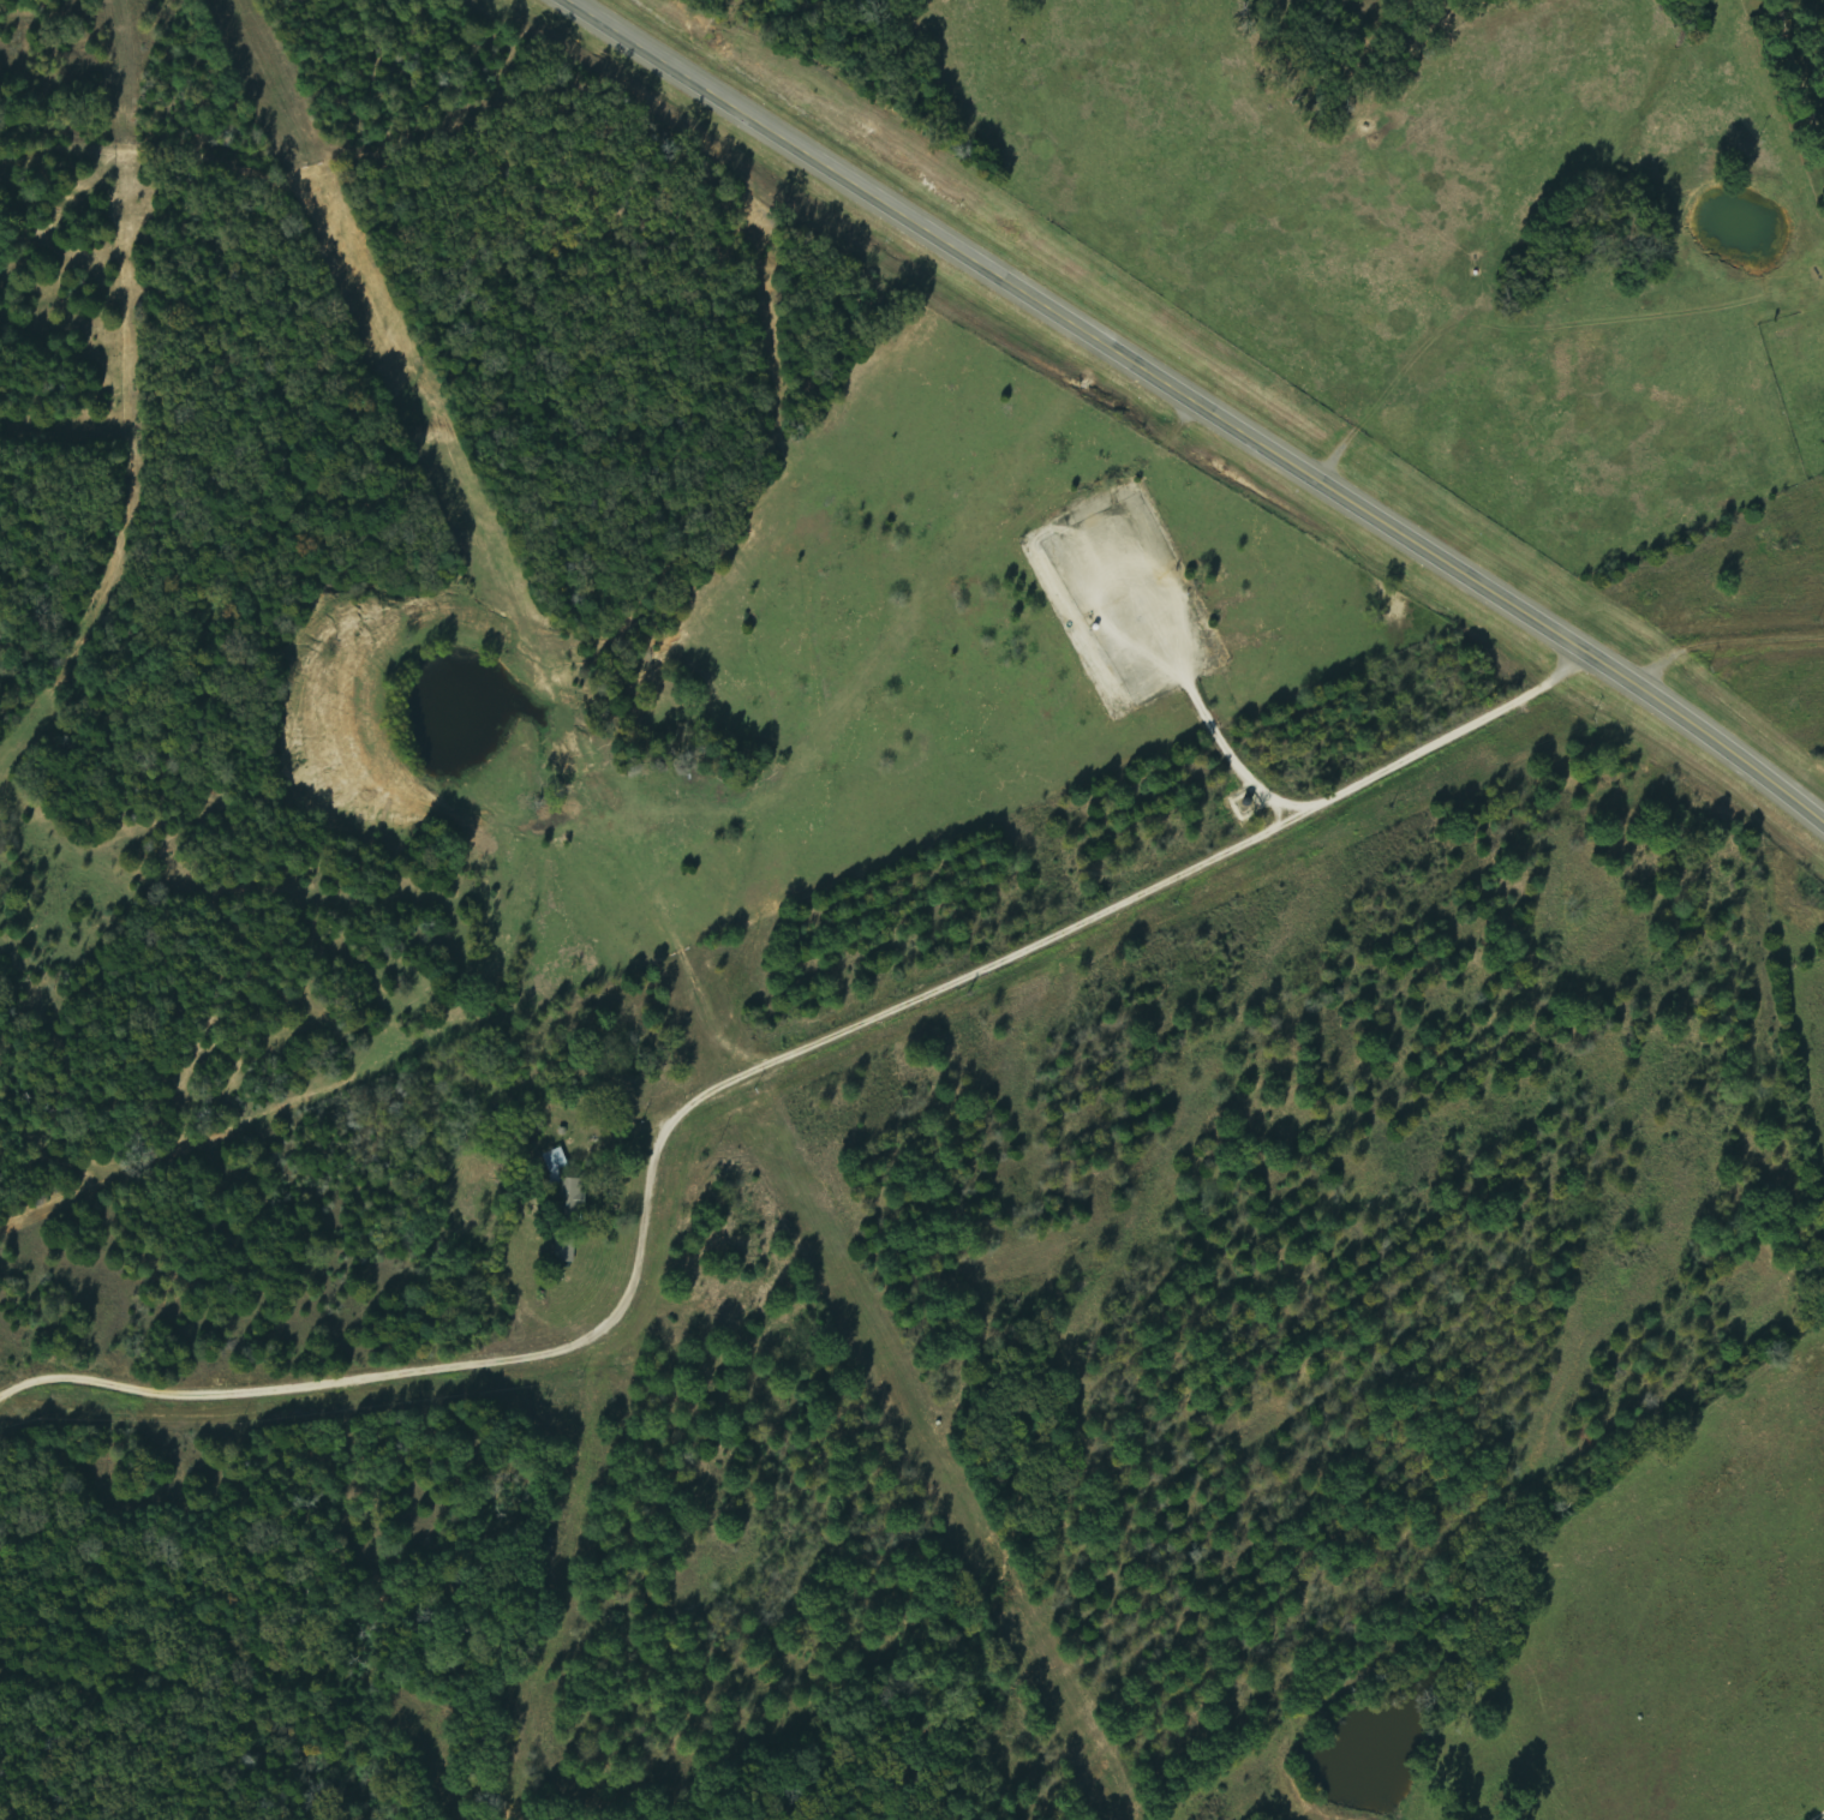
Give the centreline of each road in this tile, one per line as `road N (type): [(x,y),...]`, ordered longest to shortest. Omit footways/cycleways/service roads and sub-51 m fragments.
road 1 (secondary): [(1823,819),(1789,789),(1475,594),(1375,513),(572,0)]

